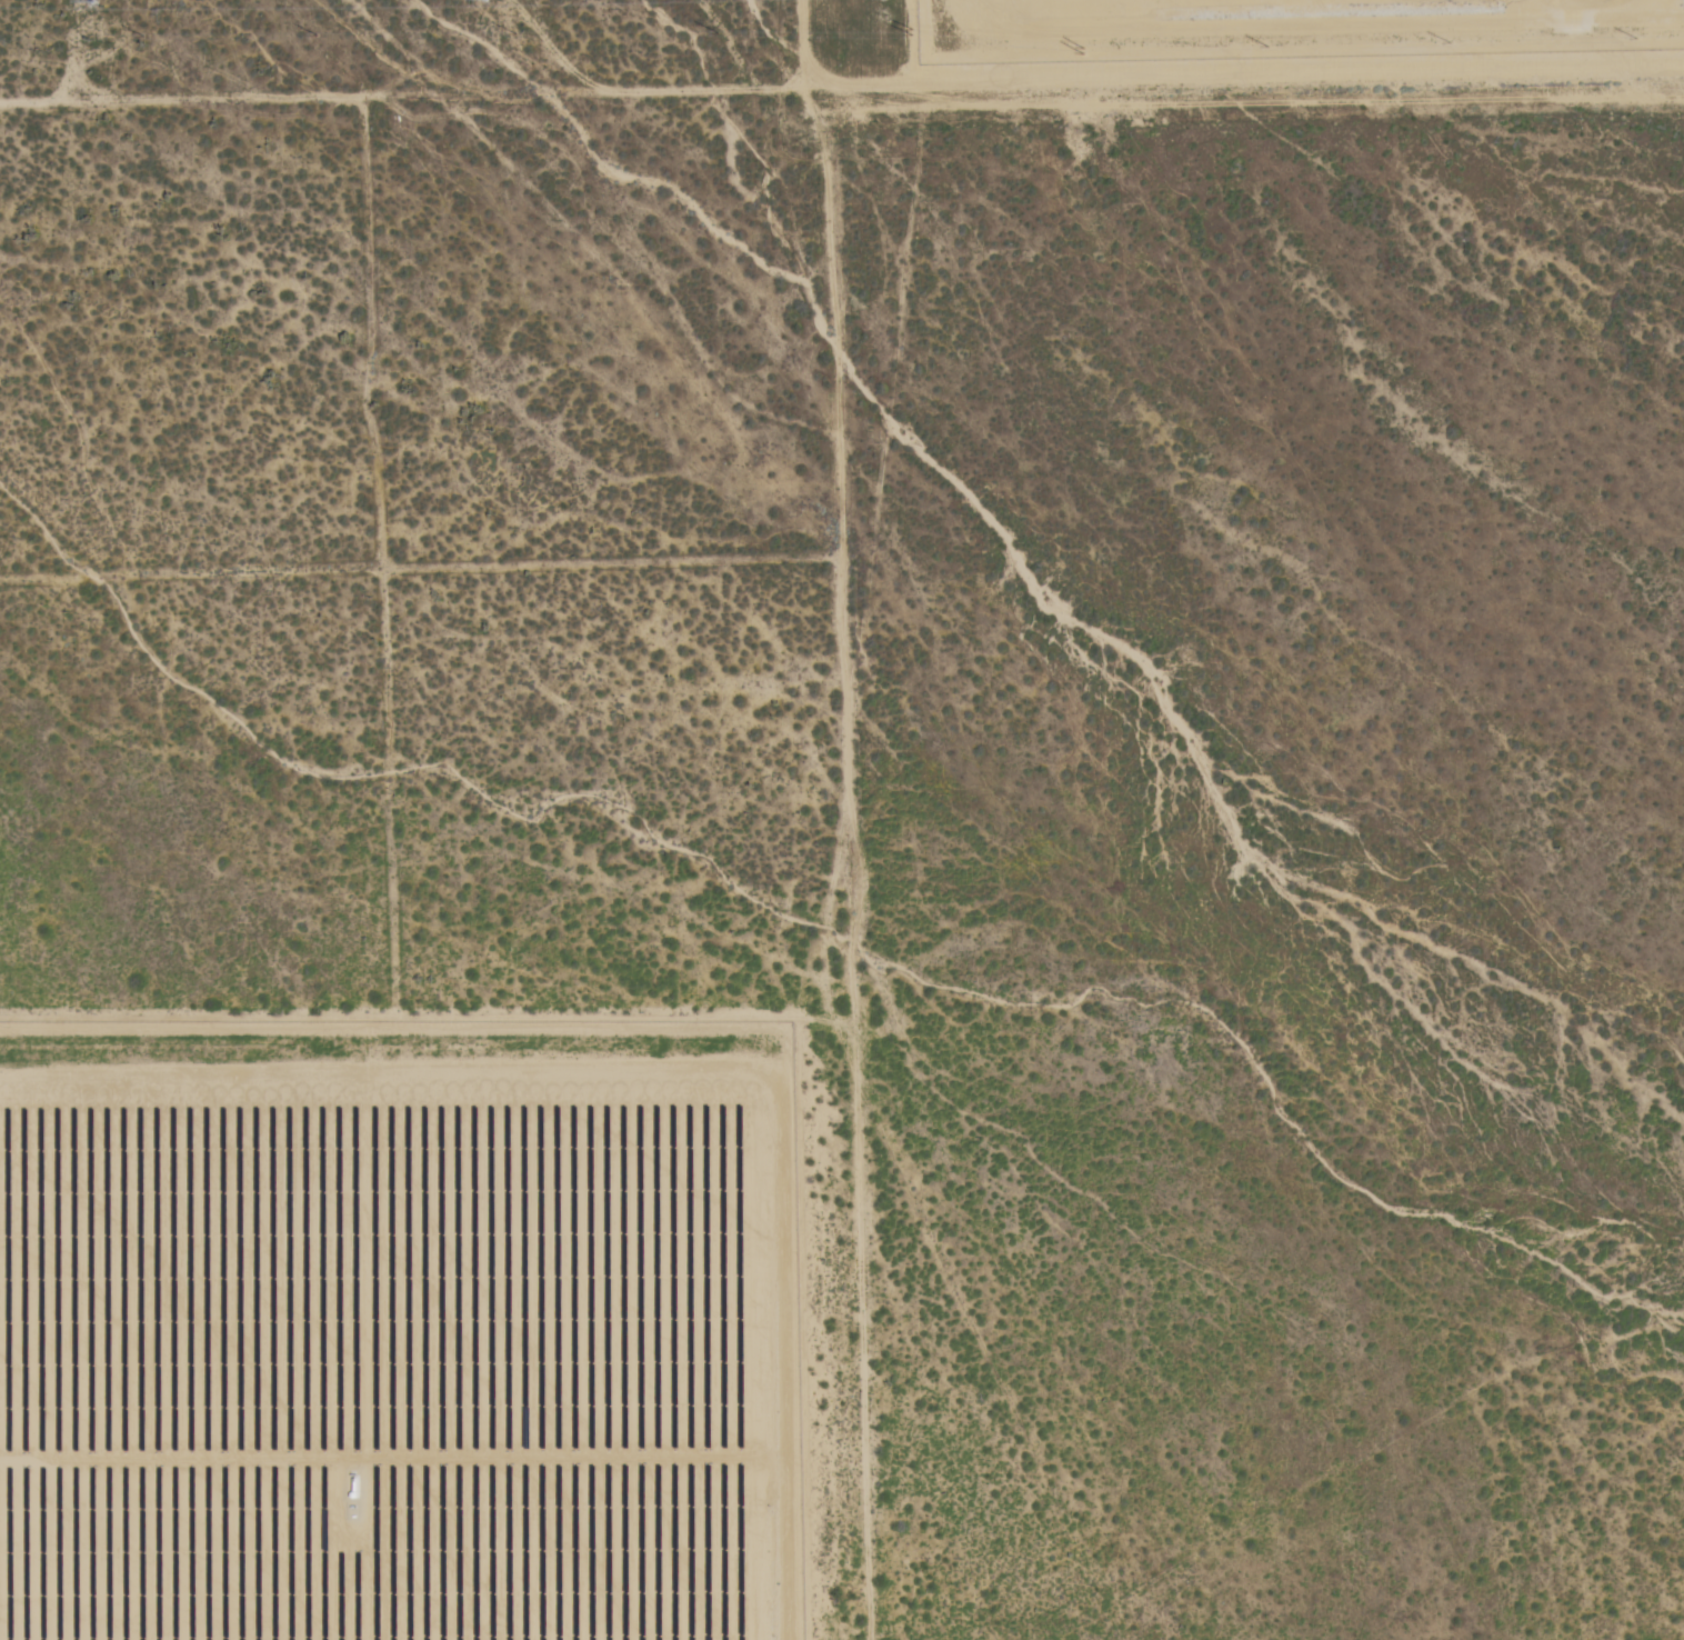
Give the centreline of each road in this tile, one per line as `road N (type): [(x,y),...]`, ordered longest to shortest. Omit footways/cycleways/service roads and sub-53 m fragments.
road 1 (residential): [(868,1639),(828,157),(836,130),(855,112)]
road 2 (residential): [(855,112),(1683,93)]
road 3 (residential): [(836,130),(809,113),(800,91),(798,0)]

